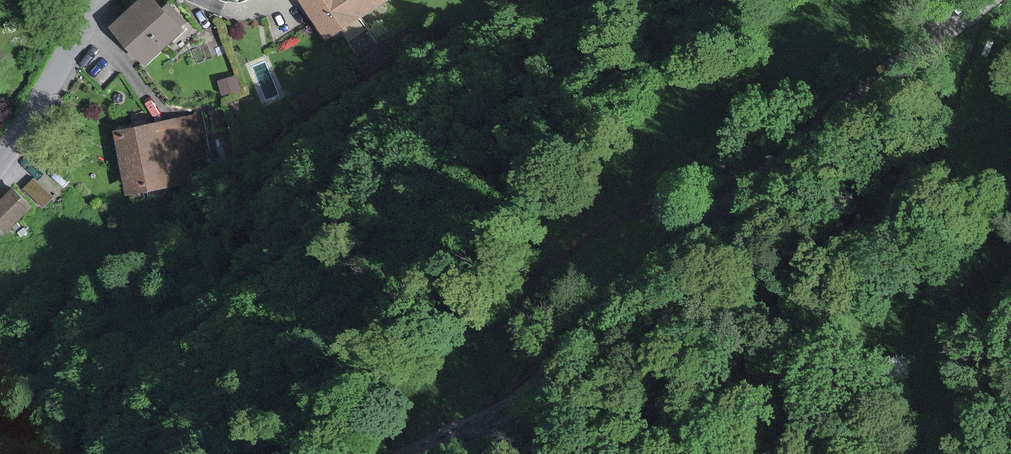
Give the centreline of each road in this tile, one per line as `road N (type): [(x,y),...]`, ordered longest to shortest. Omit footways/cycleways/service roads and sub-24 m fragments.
road 1 (unclassified): [(984,0),(711,215),(532,394),(414,453)]
road 2 (track): [(275,453),(391,364),(487,325),(603,223),(792,130),(806,139)]
road 3 (residential): [(0,157),(96,0)]

